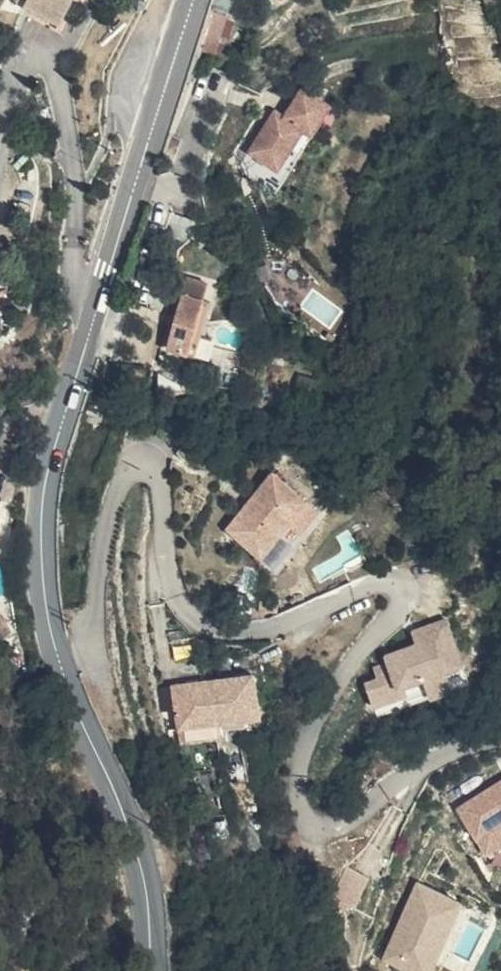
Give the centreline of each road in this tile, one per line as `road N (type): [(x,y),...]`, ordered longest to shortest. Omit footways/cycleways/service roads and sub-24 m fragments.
road 1 (residential): [(500,741),(450,756),(366,817),(304,817),(304,764),(355,669),(429,596),(414,575),(259,633),(179,603),(155,465),(124,468),(90,622),(60,659)]
road 2 (secondary): [(60,659),(45,602),(48,469),(193,0)]
road 3 (secondary): [(151,970),(137,849),(60,659)]

